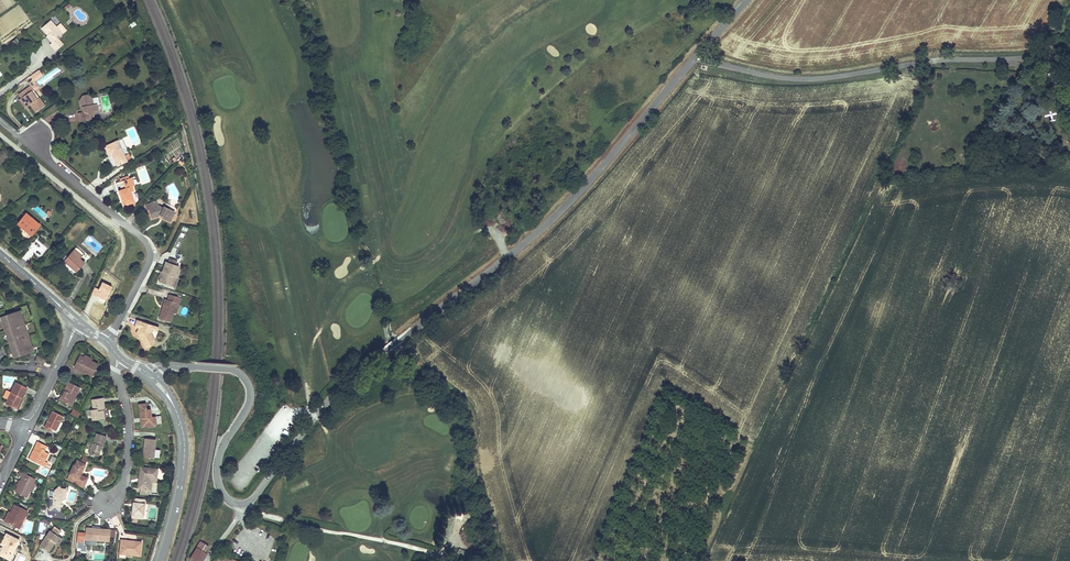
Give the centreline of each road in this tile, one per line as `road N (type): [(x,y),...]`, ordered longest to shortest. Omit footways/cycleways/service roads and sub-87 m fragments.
road 1 (unclassified): [(174,366),(230,368),(249,384),(248,406),(221,449),(217,474),(226,499),(249,502),(352,374),(543,229),(747,0)]
road 2 (residential): [(0,120),(146,243),(148,263),(106,341)]
road 3 (tertiary): [(160,560),(183,464),(173,405)]
road 4 (residential): [(111,503),(123,488),(129,442),(120,358)]

